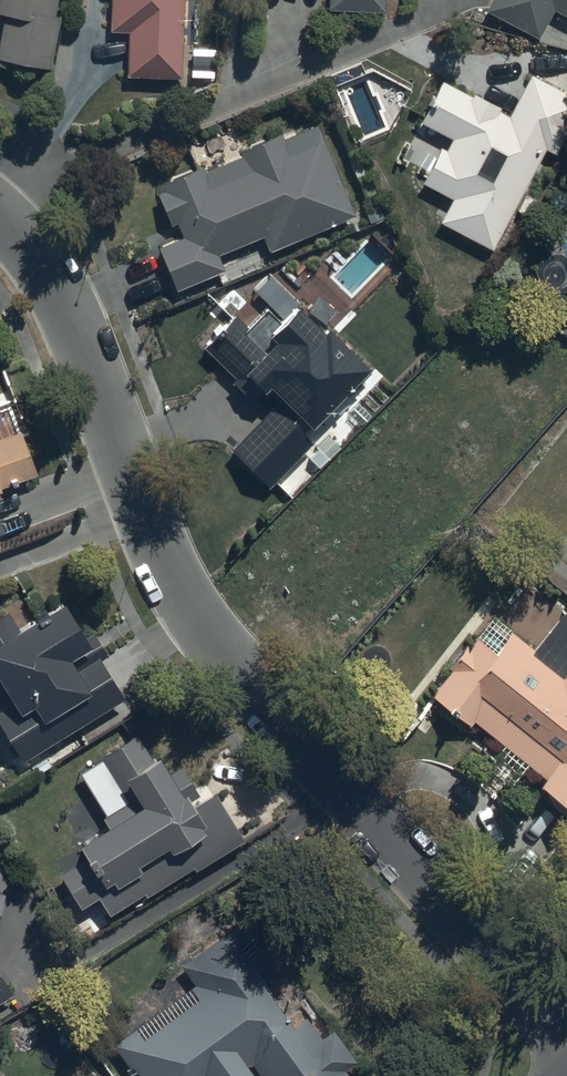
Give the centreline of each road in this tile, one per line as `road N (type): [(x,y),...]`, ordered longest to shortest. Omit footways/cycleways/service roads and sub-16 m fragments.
road 1 (residential): [(0,213),(43,262),(73,324),(166,561),(192,606),(263,700),(566,1045)]

